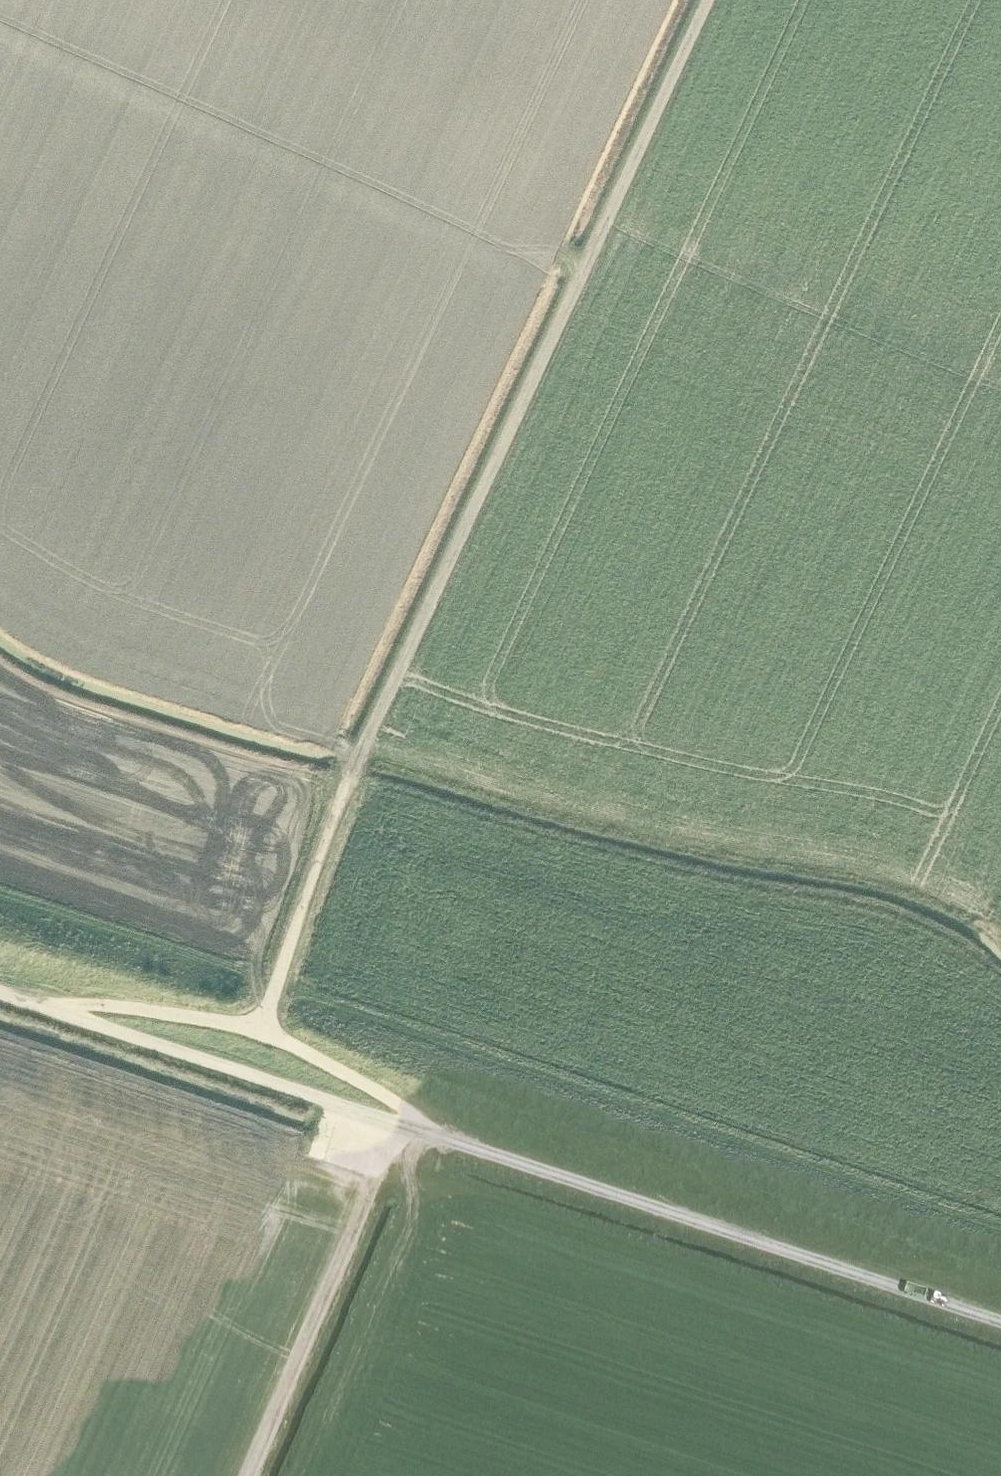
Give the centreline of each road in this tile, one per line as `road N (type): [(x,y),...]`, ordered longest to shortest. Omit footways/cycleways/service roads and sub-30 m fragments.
road 1 (unclassified): [(1000,1321),(0,991)]

